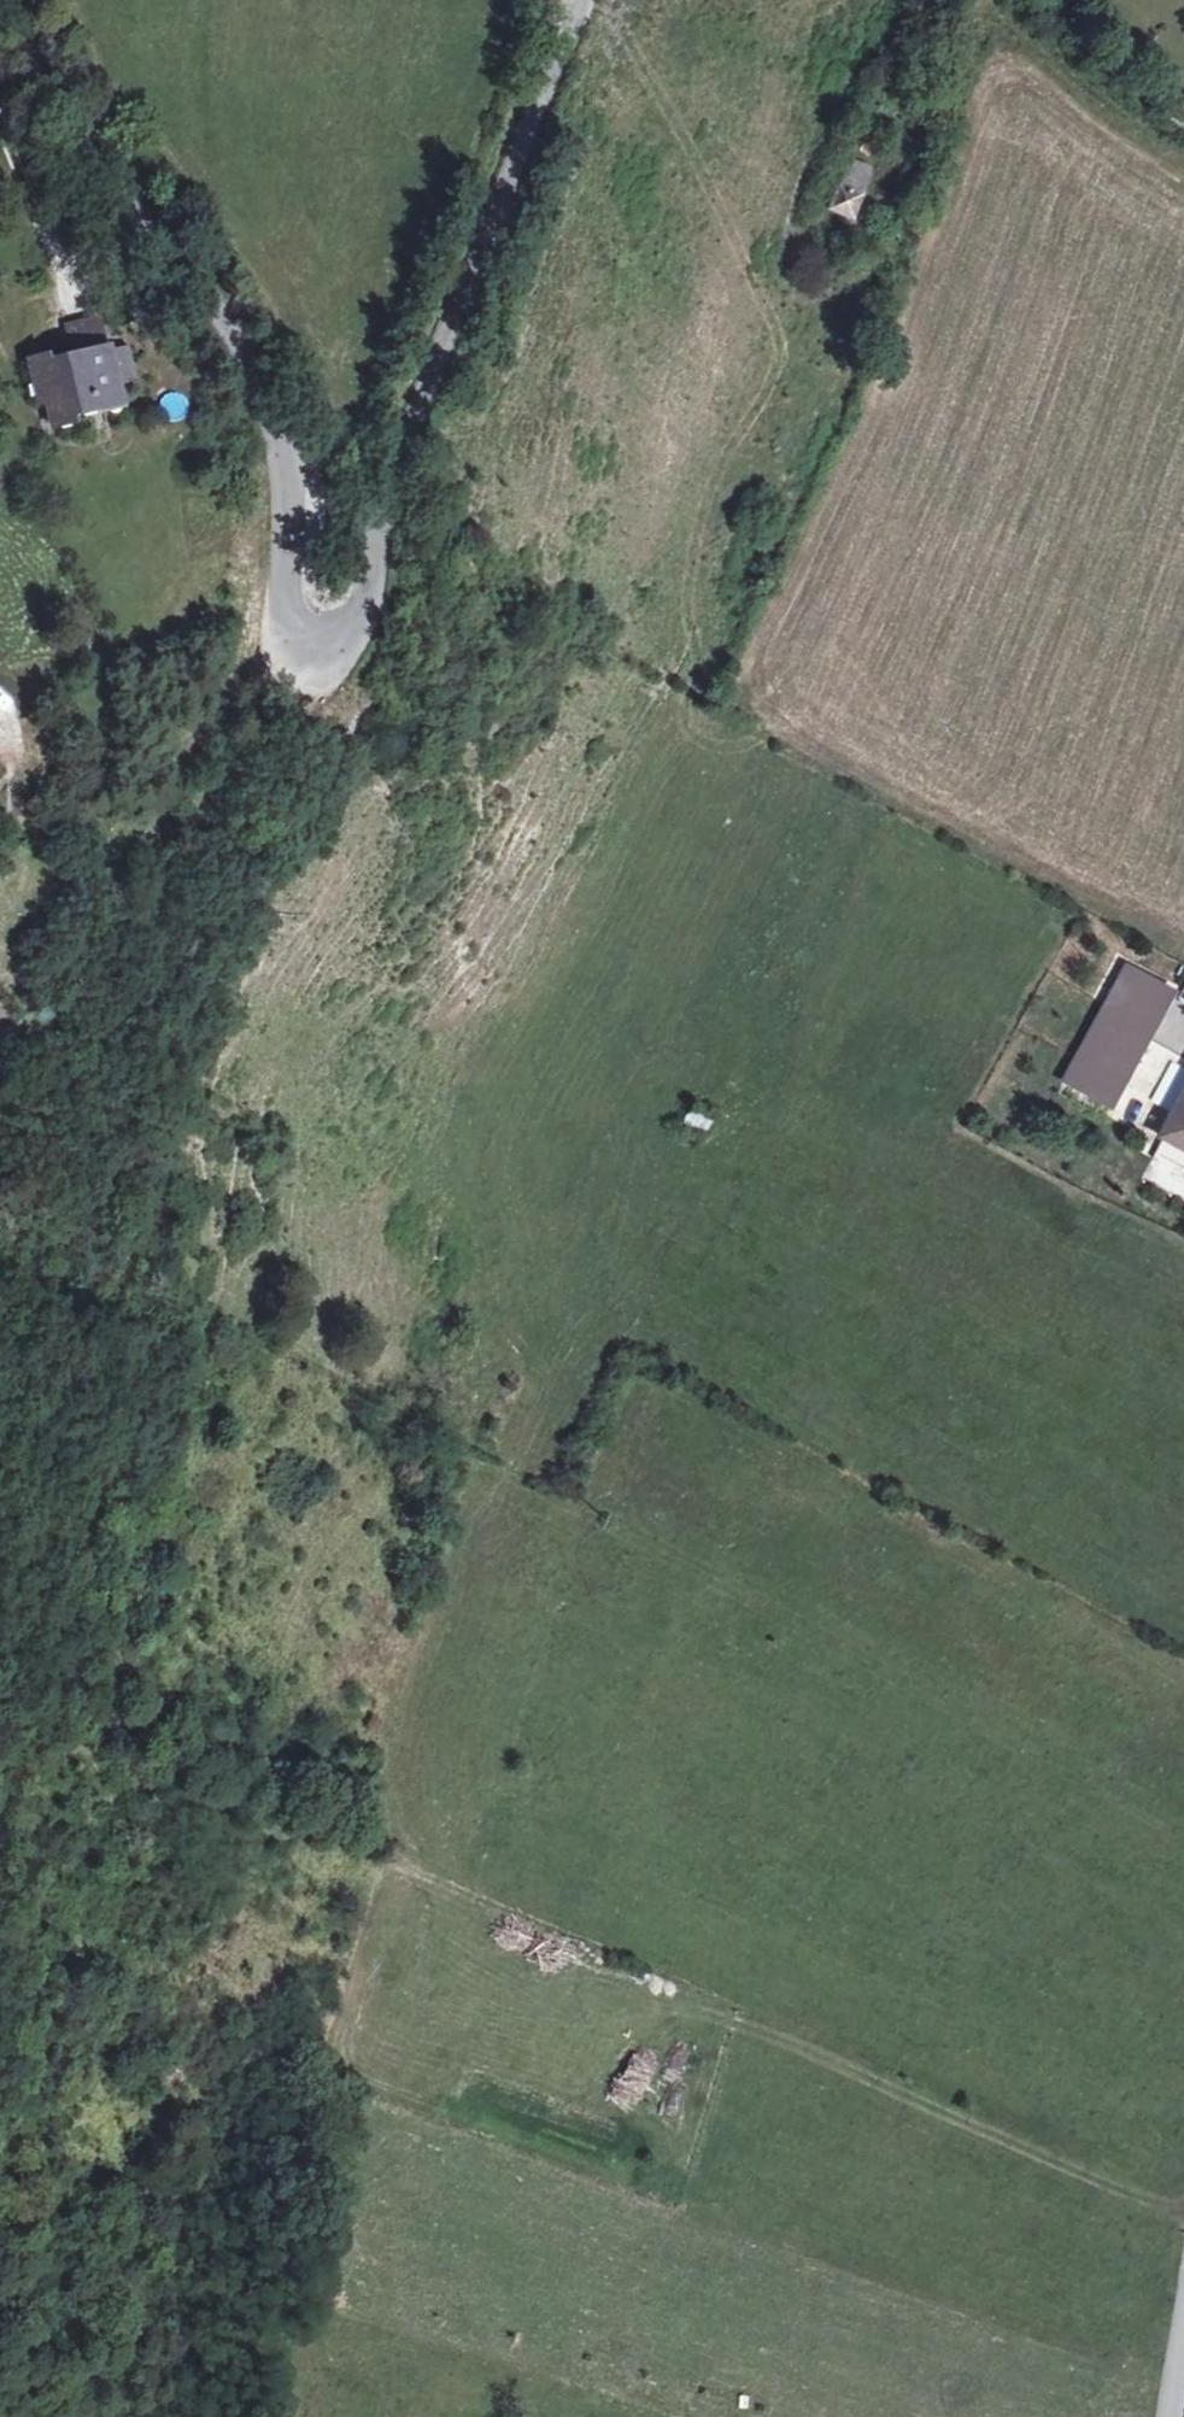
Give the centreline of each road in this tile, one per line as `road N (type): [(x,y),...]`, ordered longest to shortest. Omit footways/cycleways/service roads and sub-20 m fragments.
road 1 (unclassified): [(567,0),(418,401),(387,512),(382,584),(357,633),(317,648),(292,627),(285,600),(290,501),(284,452),(265,401),(27,0)]
road 2 (residential): [(0,118),(73,301)]

